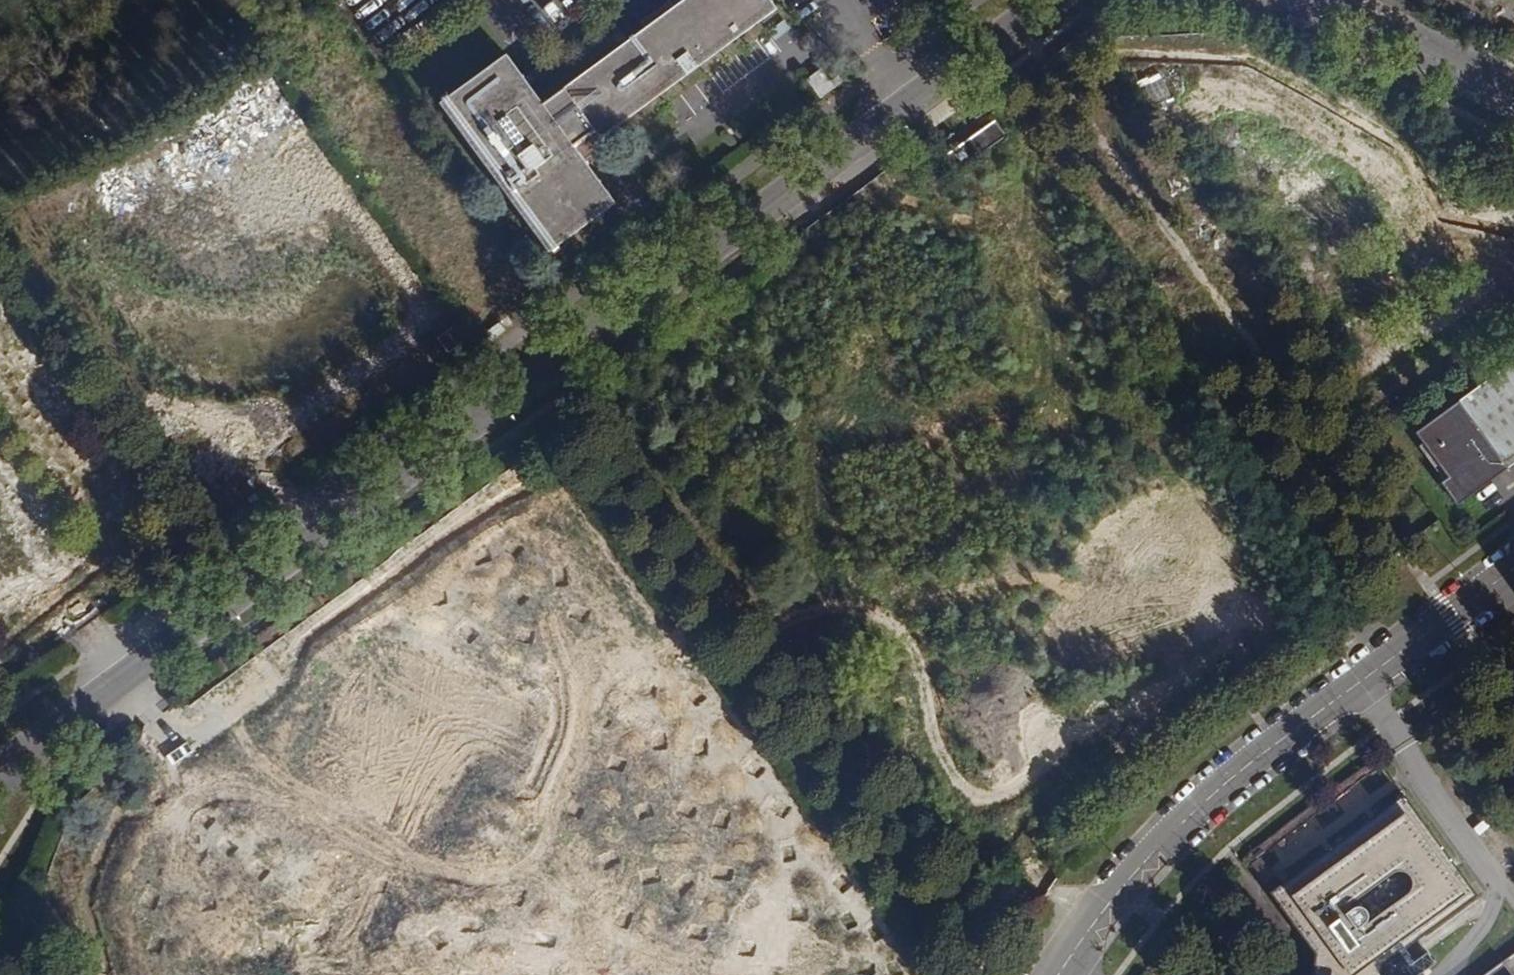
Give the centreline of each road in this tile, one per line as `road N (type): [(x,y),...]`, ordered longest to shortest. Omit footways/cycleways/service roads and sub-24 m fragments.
road 1 (residential): [(1052,0),(0,773)]
road 2 (residential): [(1059,974),(1107,905),(1181,824),(1513,566)]
road 3 (residential): [(1513,88),(1331,0)]

